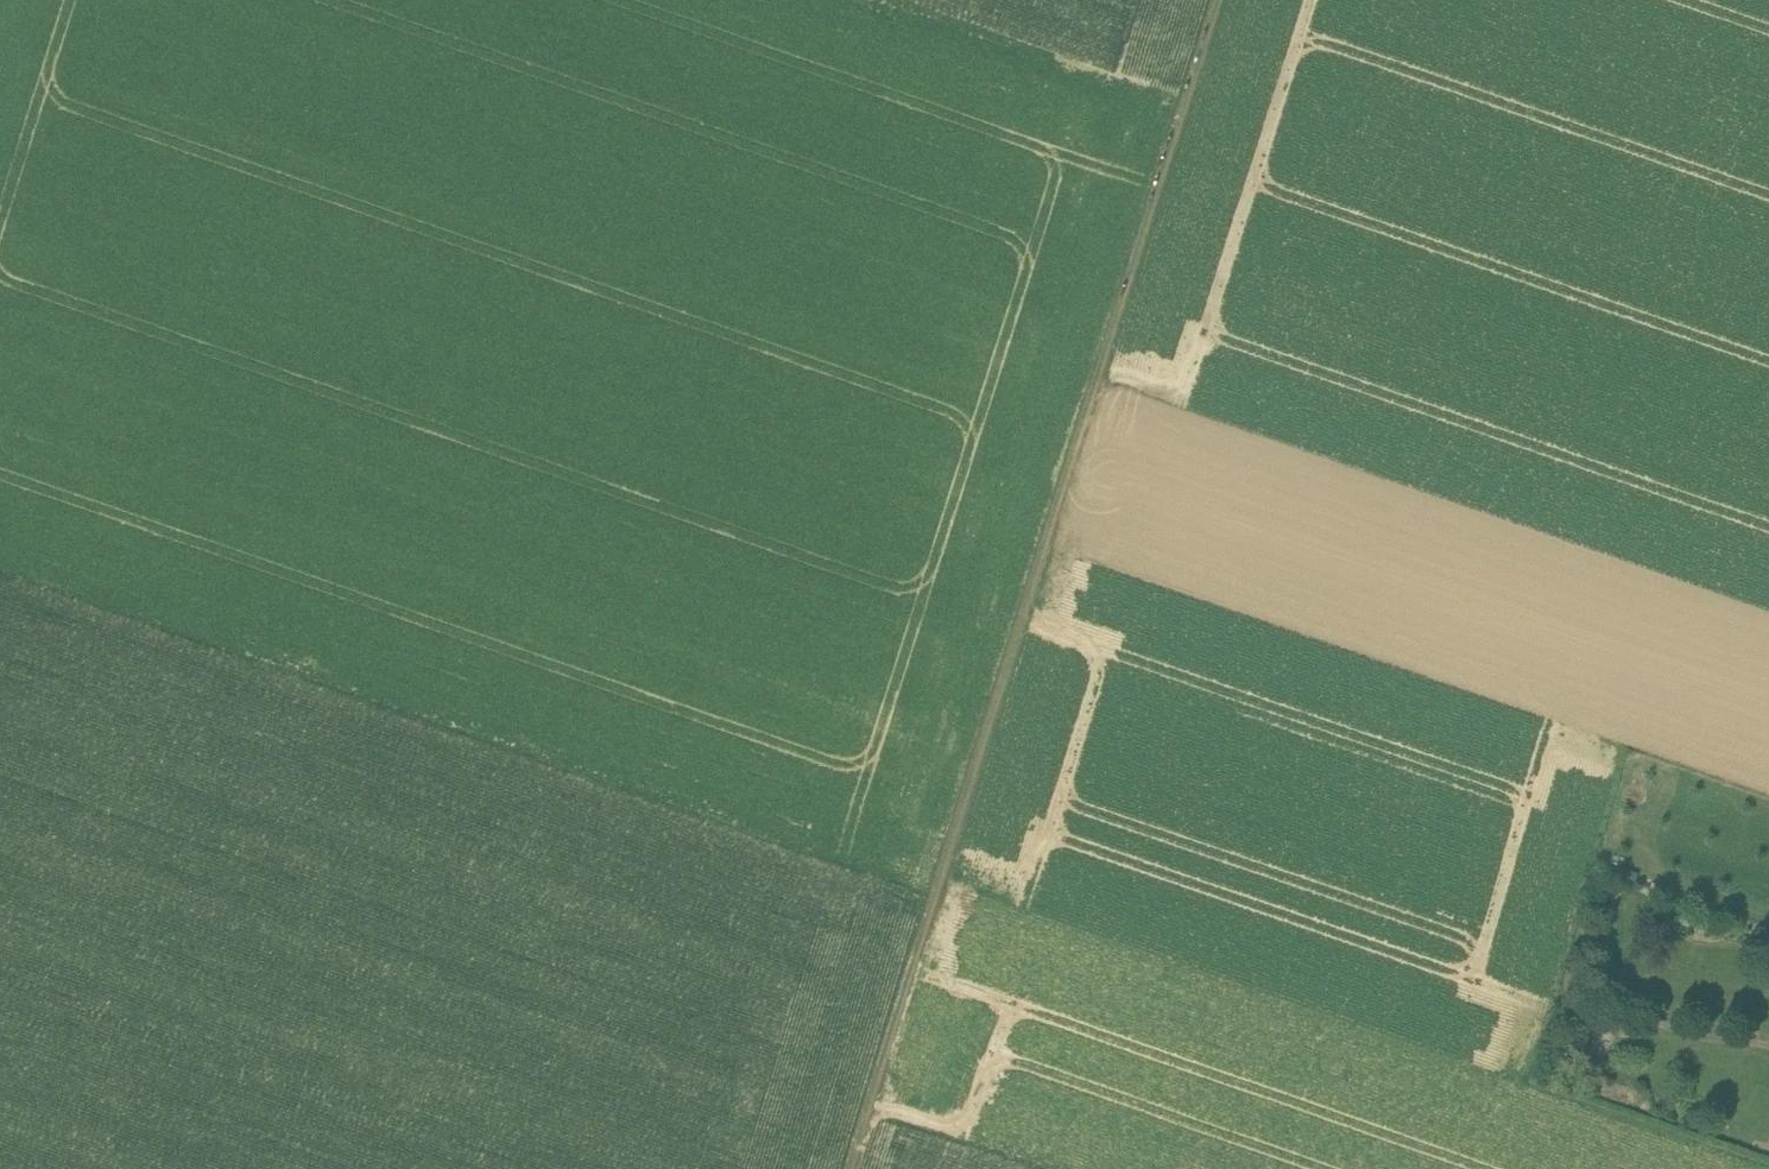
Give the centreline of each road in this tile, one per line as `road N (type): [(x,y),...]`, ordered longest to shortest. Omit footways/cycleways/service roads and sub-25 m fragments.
road 1 (track): [(854,1168),(1220,0)]

